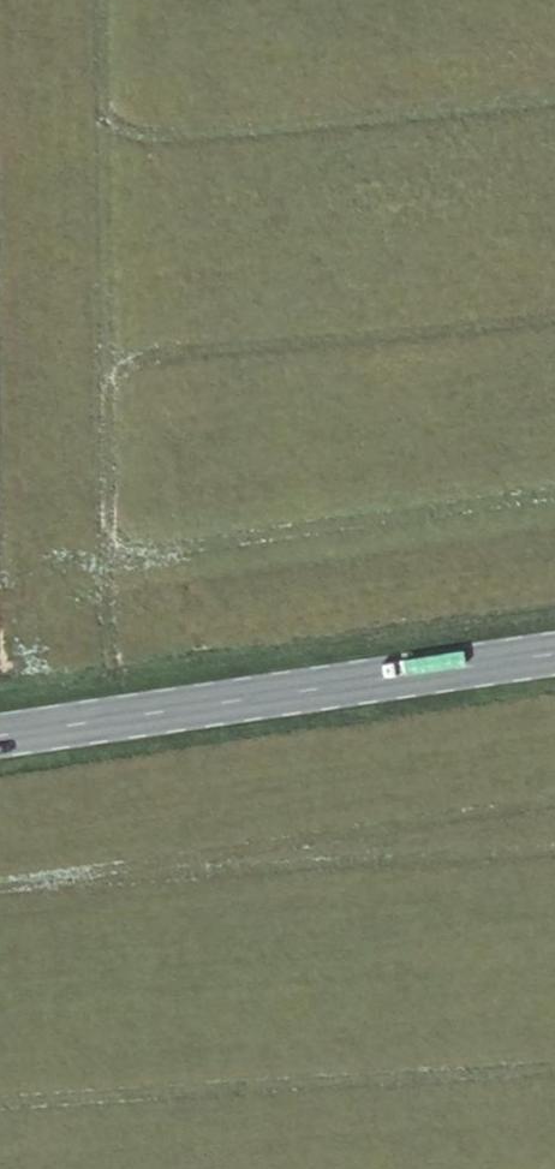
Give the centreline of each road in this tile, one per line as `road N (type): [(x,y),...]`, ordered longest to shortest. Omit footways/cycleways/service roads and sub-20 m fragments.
road 1 (primary): [(0,732),(554,650)]

